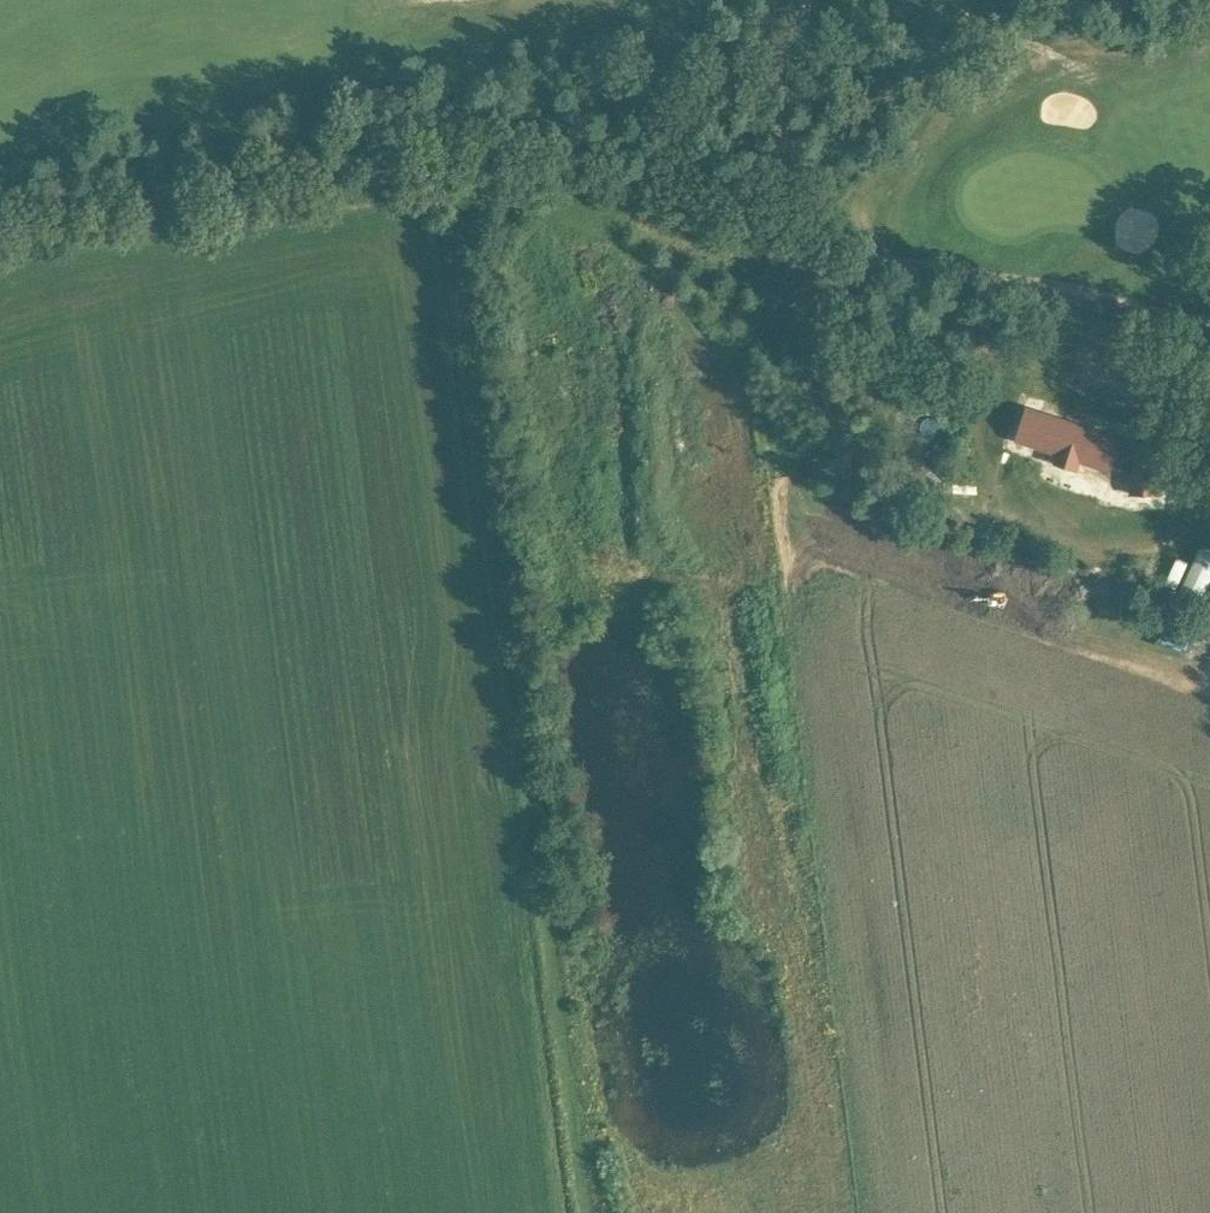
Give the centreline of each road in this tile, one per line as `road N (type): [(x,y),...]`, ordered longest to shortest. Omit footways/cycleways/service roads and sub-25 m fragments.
road 1 (unclassified): [(1209,324),(1060,286)]

